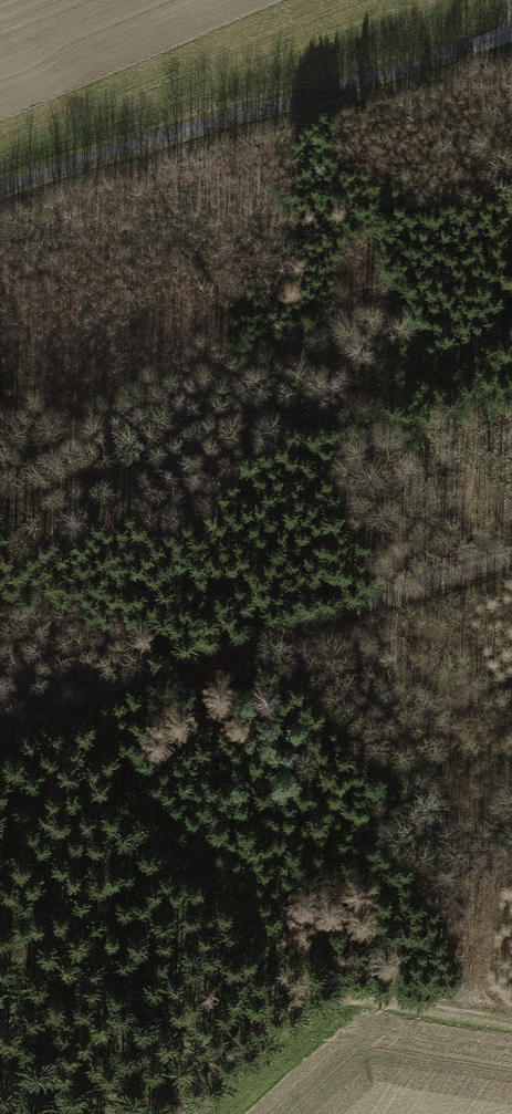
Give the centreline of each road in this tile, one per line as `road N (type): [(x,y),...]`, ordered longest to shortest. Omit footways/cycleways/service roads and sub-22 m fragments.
road 1 (motorway): [(0,10),(511,843)]
road 2 (track): [(0,744),(60,704),(165,658),(511,556)]
road 3 (track): [(511,27),(0,190)]
road 4 (track): [(190,1113),(285,1030),(356,999),(511,1023)]
road 5 (motorway): [(367,241),(219,0)]
road 6 (motorway): [(511,478),(367,241)]
road 7 (motorway): [(367,241),(284,0)]

